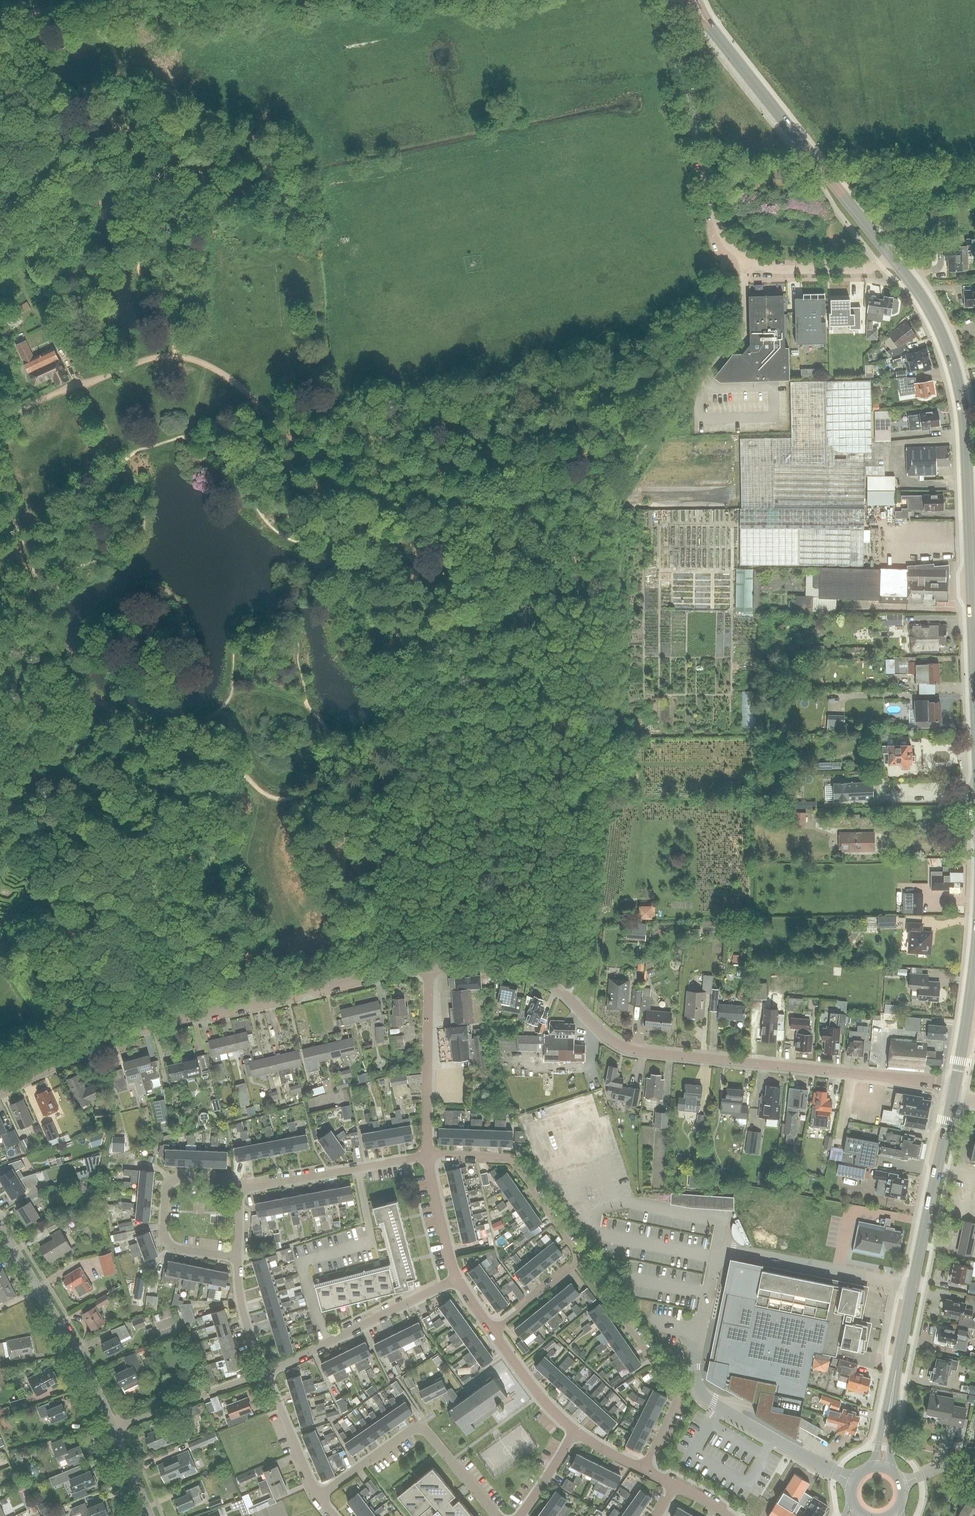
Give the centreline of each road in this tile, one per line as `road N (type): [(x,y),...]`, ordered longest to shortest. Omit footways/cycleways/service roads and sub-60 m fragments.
road 1 (track): [(0,417),(167,356),(234,382),(317,457),(373,474),(533,458),(626,416)]
road 2 (unclassified): [(955,1086),(629,1049),(536,978),(479,965),(429,968)]
road 3 (unclassified): [(429,968),(140,1032),(0,1093)]
road 4 (unclassified): [(675,0),(669,10),(706,177),(728,244),(772,269),(863,269),(892,258)]
road 5 (secondary): [(974,636),(957,378),(932,313),(892,258)]
road 6 (unclassified): [(913,1287),(720,1249),(693,1367)]
road 7 (secondary): [(708,24),(892,258)]
road 8 (residential): [(643,1469),(676,1399),(581,1262)]
road 9 (residential): [(498,1515),(417,1428),(319,1496)]
road 10 (unclassified): [(113,1427),(0,1228)]
road 11 (residential): [(266,1373),(458,1279)]
road 12 (track): [(706,177),(919,177)]
road 13 (residential): [(239,1261),(171,1250),(164,1239),(173,1181),(243,1190)]
road 14 (residential): [(581,1262),(511,1160),(427,1155)]
road 15 (track): [(626,416),(698,347),(728,244)]
road 16 (unclassified): [(853,1482),(719,1408),(704,1397),(693,1367)]
road 17 (secondary): [(913,1287),(953,1099)]
road 18 (residential): [(243,1190),(427,1155)]
road 19 (residential): [(427,1155),(429,968)]
road 20 (secondary): [(881,1466),(913,1287)]
road 21 (residential): [(113,1427),(266,1373)]
road 22 (residential): [(319,1496),(266,1373)]
road 23 (residential): [(577,1433),(493,1332)]
road 24 (residential): [(458,1279),(427,1155)]
road 25 (secondary): [(955,1086),(974,961)]

